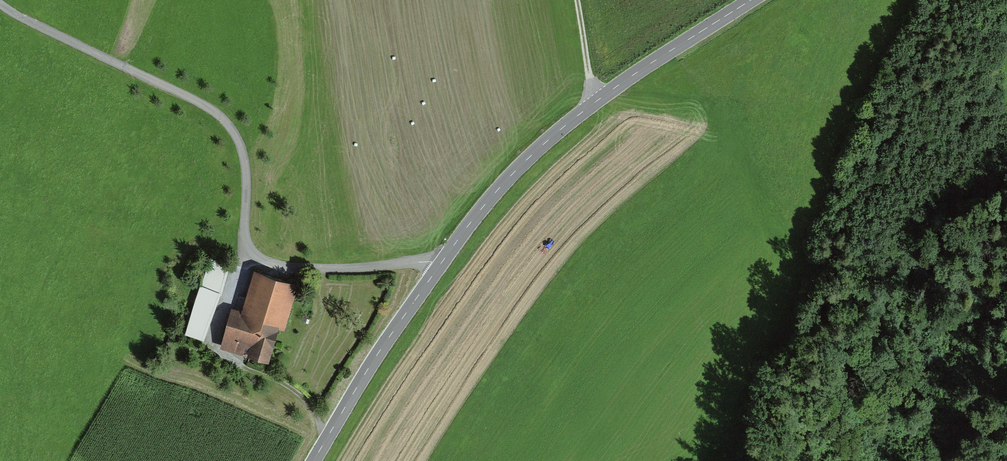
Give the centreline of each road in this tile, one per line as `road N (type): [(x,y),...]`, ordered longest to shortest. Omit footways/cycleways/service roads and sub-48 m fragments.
road 1 (unclassified): [(0,4),(228,124),(244,164),(245,236),(256,260),(306,269),(441,263)]
road 2 (tertiary): [(441,263),(554,134),(751,0)]
road 3 (tertiary): [(313,460),(441,263)]

